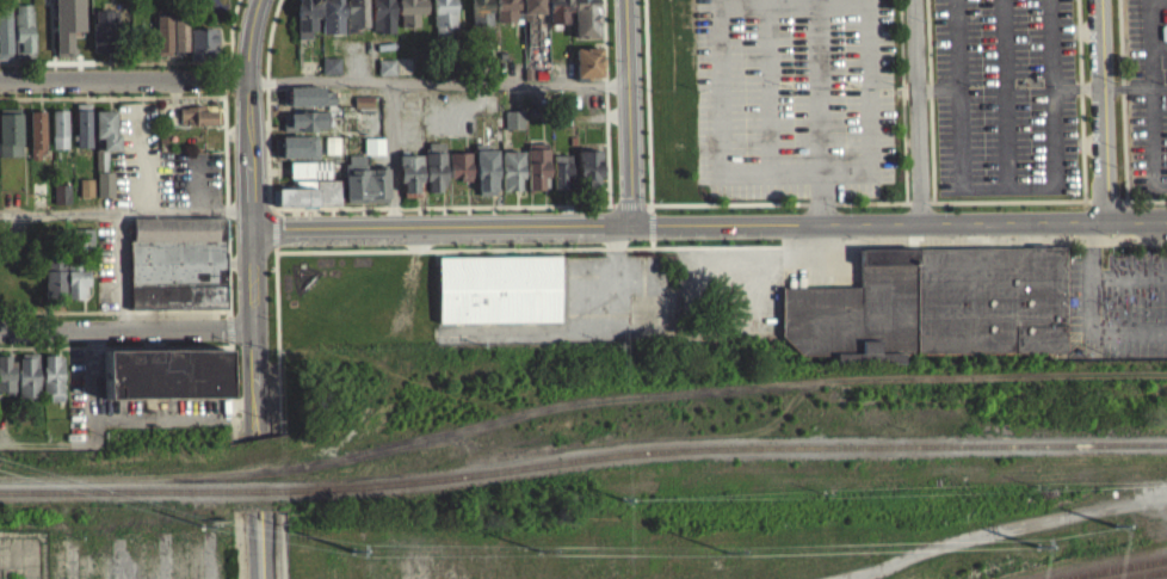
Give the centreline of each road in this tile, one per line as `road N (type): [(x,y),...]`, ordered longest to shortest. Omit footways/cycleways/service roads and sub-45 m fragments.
road 1 (residential): [(1166,219),(823,221),(626,232)]
road 2 (tertiary): [(626,232),(253,227)]
road 3 (residential): [(252,331),(0,331)]
road 4 (residential): [(248,76),(0,79)]
road 5 (tertiary): [(622,0),(626,232)]
road 6 (residential): [(1098,0),(1105,220)]
road 7 (residential): [(915,0),(921,220)]
road 8 (secondary): [(248,76),(253,227)]
road 9 (secondary): [(258,540),(265,516),(263,435),(254,414)]
road 10 (secondary): [(254,414),(248,436),(258,540)]

